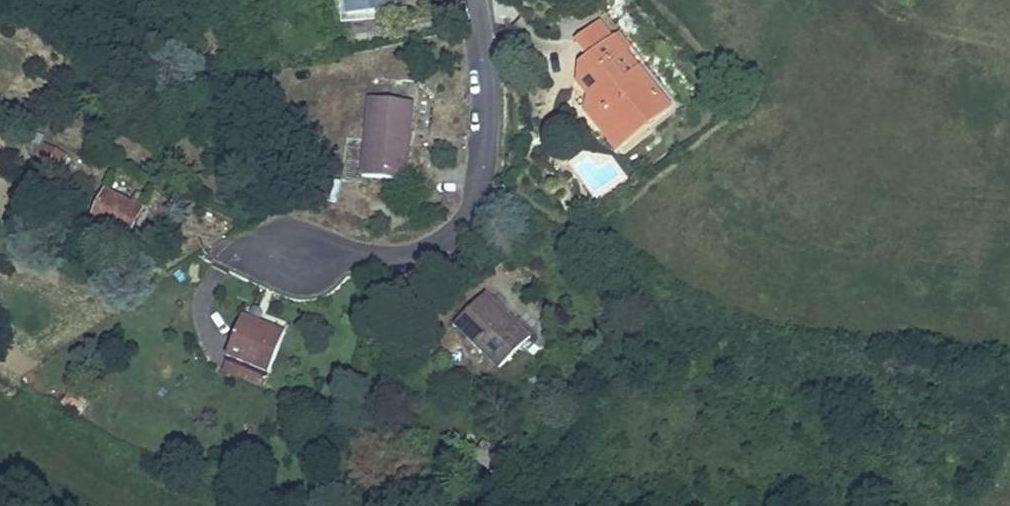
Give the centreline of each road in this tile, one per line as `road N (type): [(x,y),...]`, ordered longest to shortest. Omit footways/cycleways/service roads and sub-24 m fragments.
road 1 (residential): [(273,230),(333,248),(396,250),(439,236),(475,192),(489,129),(482,0)]

